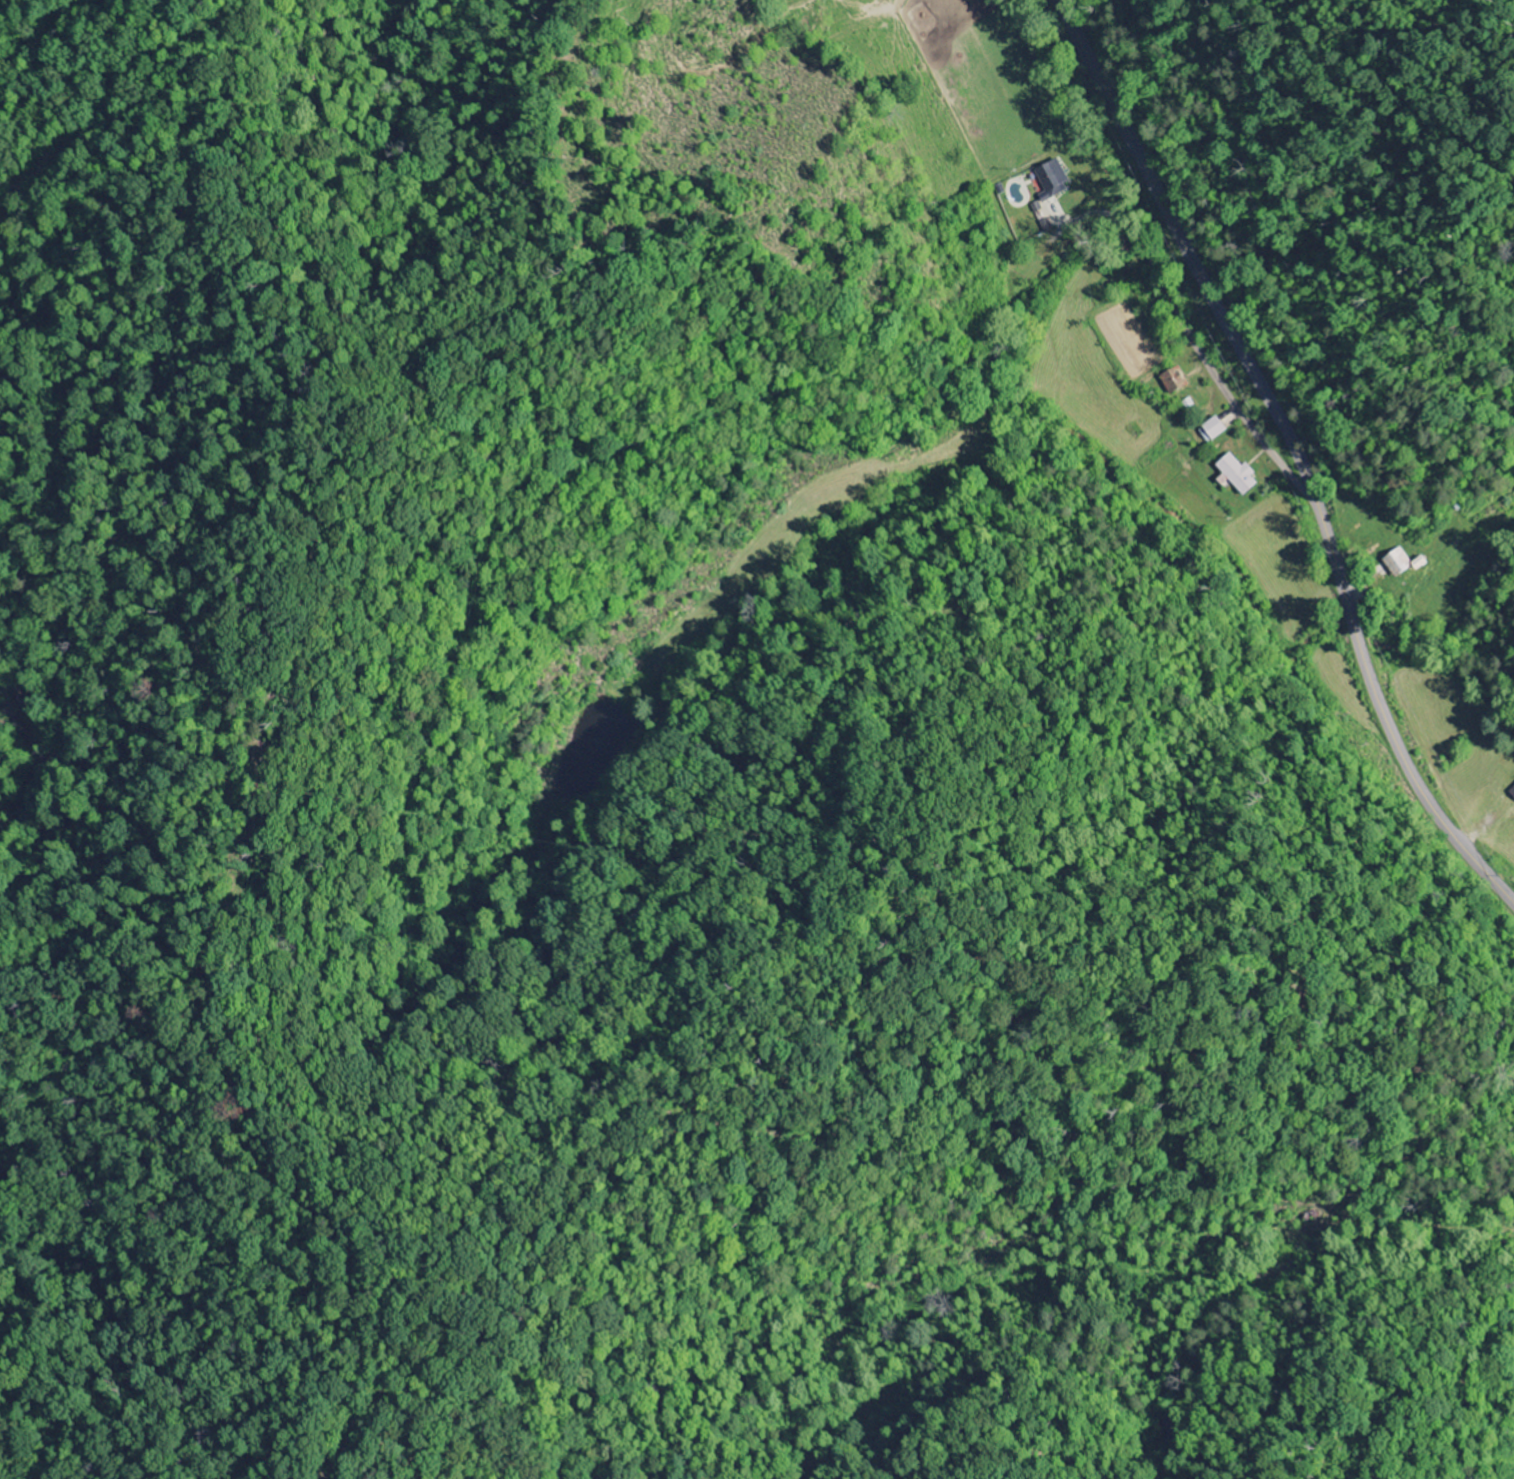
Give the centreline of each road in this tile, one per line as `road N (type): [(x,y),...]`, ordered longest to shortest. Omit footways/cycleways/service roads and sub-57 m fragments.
road 1 (secondary): [(1513,903),(1404,760),(1298,454),(1061,0)]

